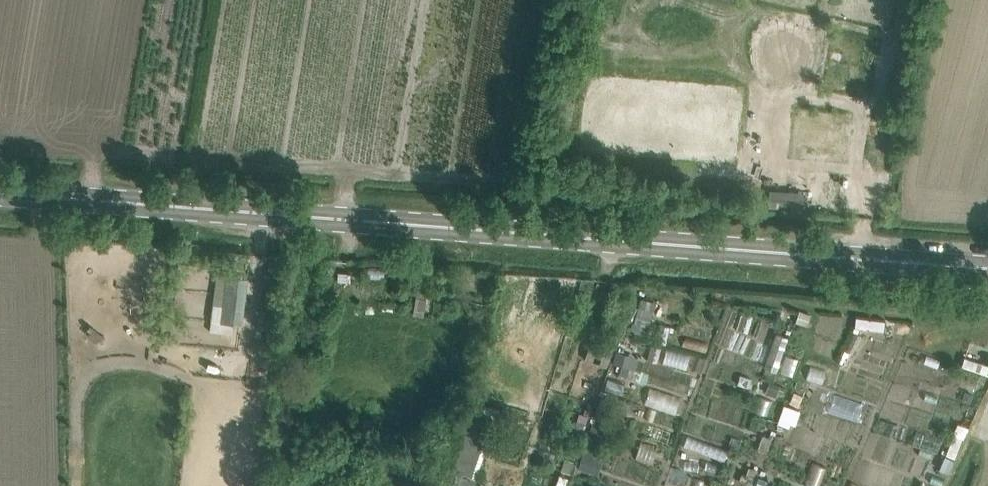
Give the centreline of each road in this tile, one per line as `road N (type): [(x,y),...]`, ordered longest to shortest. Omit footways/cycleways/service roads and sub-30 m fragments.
road 1 (unclassified): [(987,270),(0,192)]

